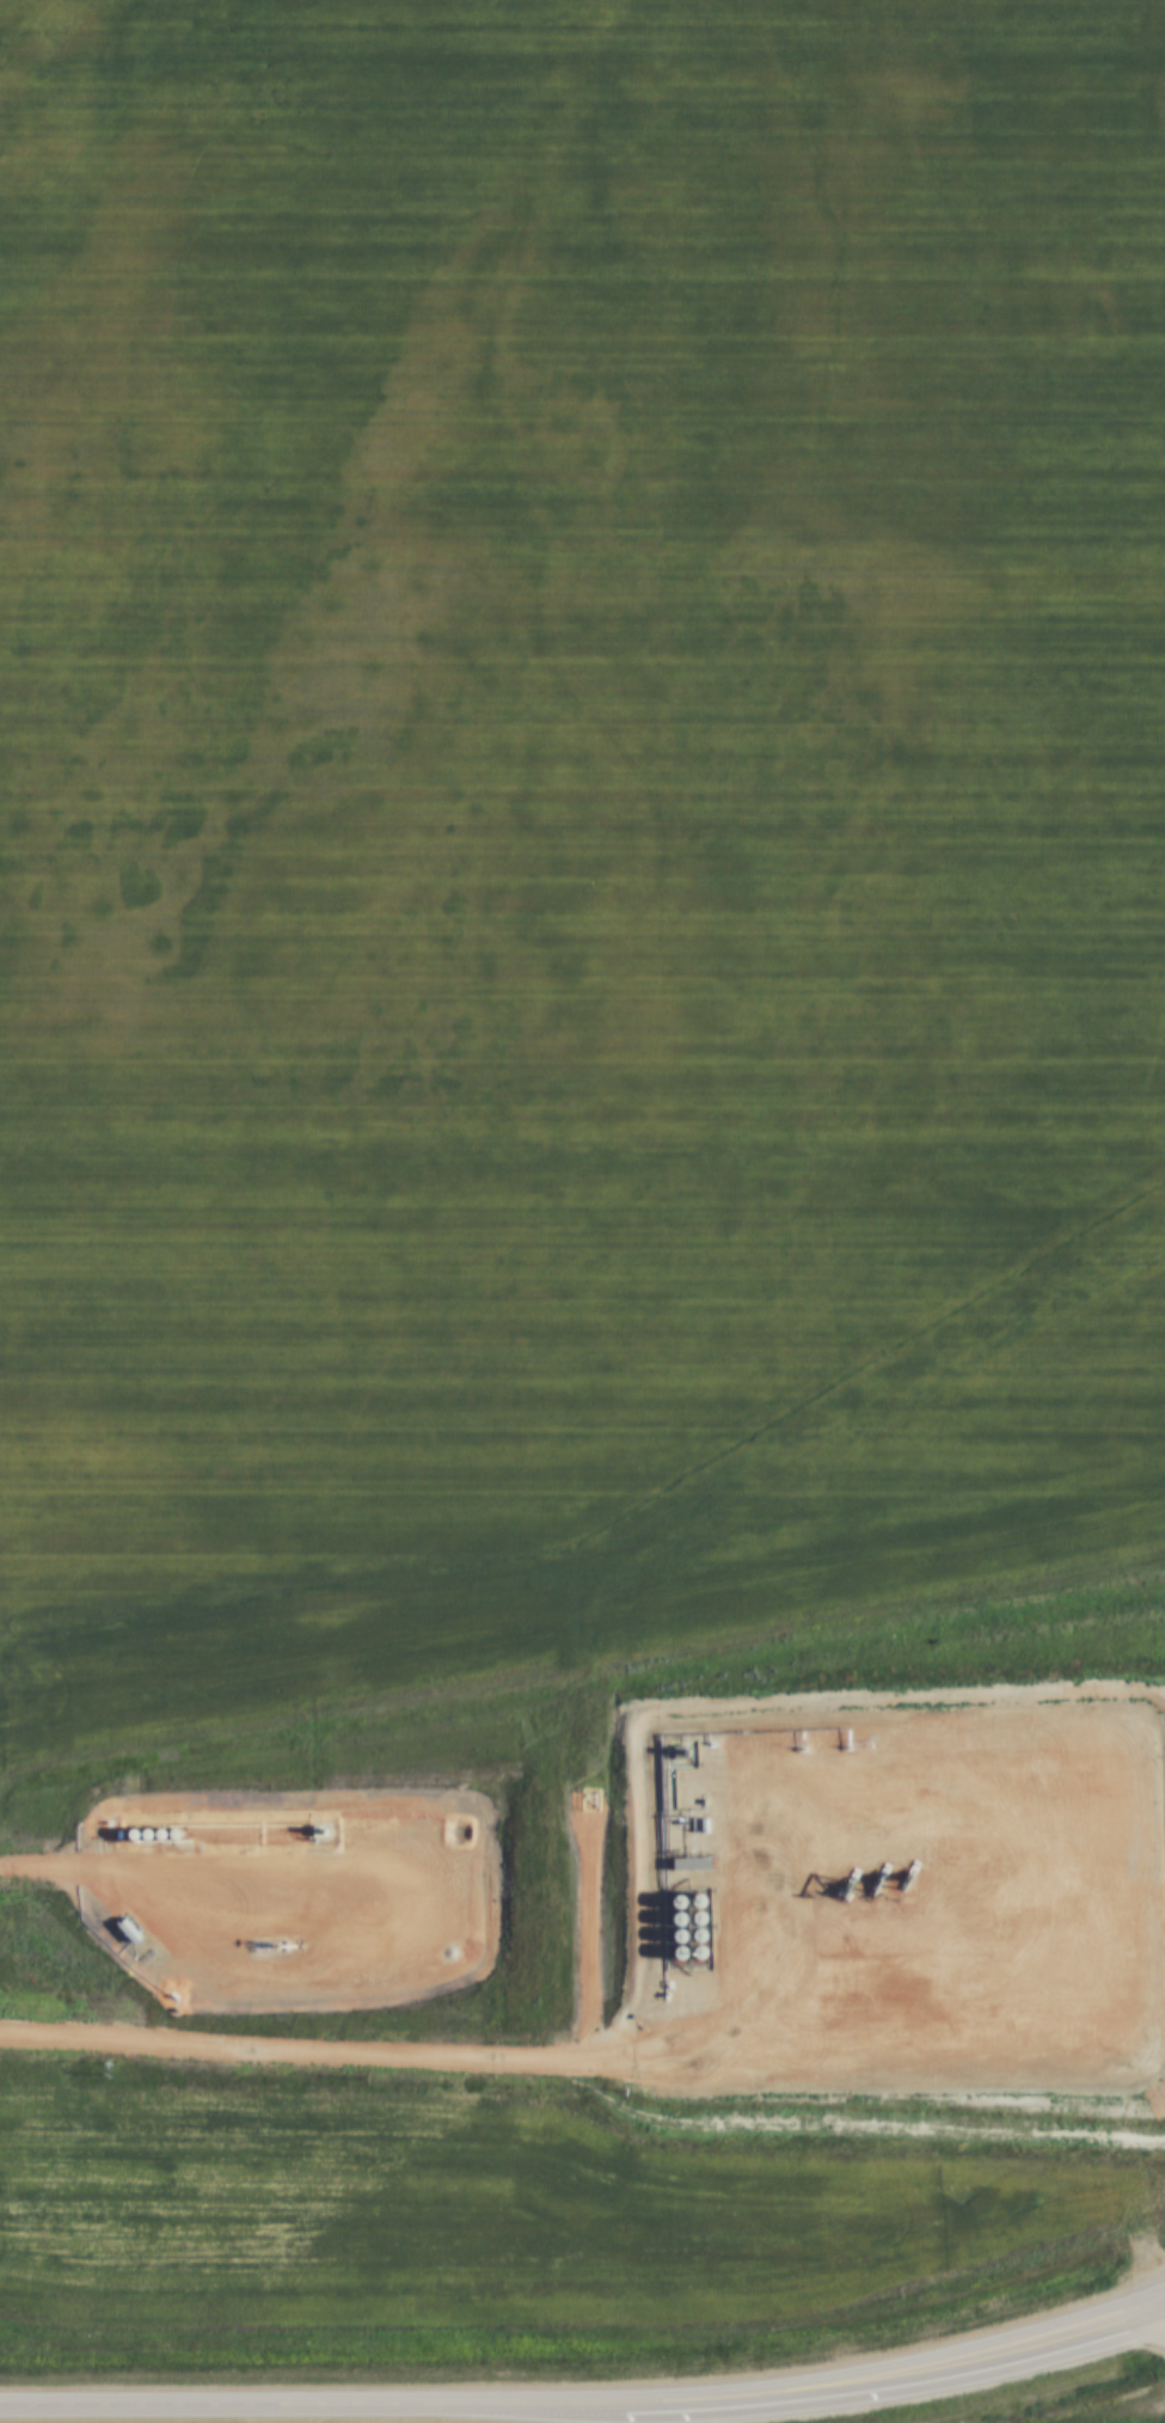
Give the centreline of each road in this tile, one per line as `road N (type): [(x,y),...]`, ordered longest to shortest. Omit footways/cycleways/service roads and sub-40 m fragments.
road 1 (secondary): [(0,2411),(664,2410),(893,2384),(1036,2350),(1164,2308)]

